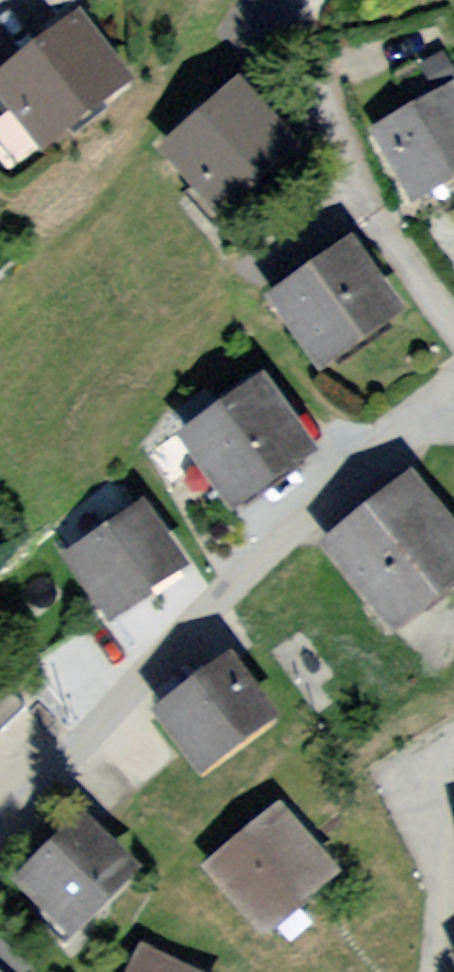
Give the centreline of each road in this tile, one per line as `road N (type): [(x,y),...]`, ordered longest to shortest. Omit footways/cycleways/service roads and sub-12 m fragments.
road 1 (residential): [(453,387),(24,769),(0,803)]
road 2 (residential): [(453,356),(308,0)]
road 3 (residential): [(433,971),(436,833),(453,763)]

